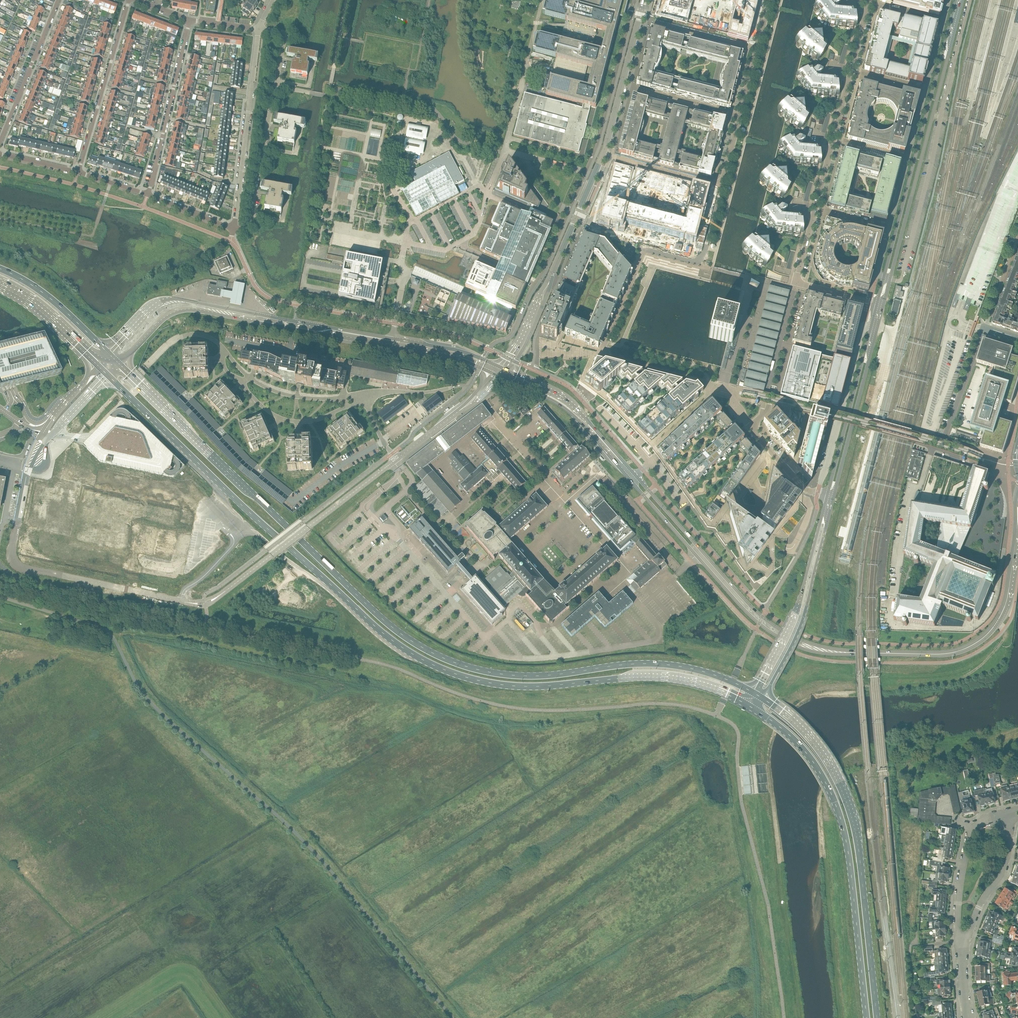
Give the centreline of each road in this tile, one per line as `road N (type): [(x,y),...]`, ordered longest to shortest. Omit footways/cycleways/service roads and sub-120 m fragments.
road 1 (primary): [(108,375),(371,624),(430,664),(523,686),(675,679),(752,707)]
road 2 (primary): [(755,693),(669,664),(520,675),(433,653),(374,612),(119,363)]
road 3 (tertiary): [(498,366),(440,346),(177,298),(158,305),(110,354)]
road 4 (tertiary): [(119,363),(162,318),(185,309),(445,355),(493,373)]
road 5 (residential): [(722,185),(703,253),(647,246),(600,353),(713,383),(739,411)]
road 6 (primary): [(877,1017),(846,800),(818,750),(763,698)]
road 7 (primary): [(752,707),(808,755),(838,812),(867,1017)]
road 8 (residential): [(869,0),(797,282)]
road 9 (tertiary): [(629,480),(759,624),(806,649),(848,652)]
road 10 (residential): [(949,0),(879,271),(884,277)]
road 11 (secondary): [(890,278),(963,0)]
road 12 (secondary): [(956,0),(884,277)]
road 13 (tertiary): [(848,652),(800,639),(763,617),(635,475)]
road 14 (tertiary): [(1017,524),(1007,598),(983,638),(945,653),(848,652)]
road 15 (residential): [(233,228),(249,223),(285,36),(258,28)]
road 16 (unclassified): [(17,522),(10,557),(18,567),(186,602)]
road 17 (secondary): [(763,698),(803,618),(834,497)]
road 18 (secondary): [(827,495),(795,613),(755,693)]
road 19 (residential): [(233,228),(258,28)]
road 20 (unclassified): [(467,405),(308,527)]
road 21 (residential): [(872,326),(864,328),(818,493)]
road 22 (residential): [(78,172),(129,0)]
road 23 (residential): [(149,194),(189,20)]
road 24 (secondary): [(834,497),(877,327)]
road 25 (secondary): [(872,326),(827,495)]
road 26 (tertiary): [(501,377),(568,410),(629,480)]
road 27 (tertiary): [(635,475),(570,402),(508,370)]
road 28 (tertiary): [(605,154),(645,0)]
road 29 (residential): [(797,282),(755,432)]
road 30 (residential): [(1007,815),(980,823),(969,836),(958,903),(962,944)]
road 31 (residential): [(0,142),(59,0)]
road 32 (track): [(936,188),(894,332)]
road 33 (track): [(998,621),(1007,629),(1002,641),(976,670),(945,683),(902,686)]
road 34 (residential): [(722,185),(757,49)]
road 35 (primary): [(110,354),(45,294),(0,268)]
road 36 (residential): [(962,944),(1004,867),(1007,815)]
road 37 (residential): [(939,450),(985,327)]
road 38 (primary): [(0,286),(34,305),(99,366)]
road 39 (residential): [(722,185),(605,154)]

